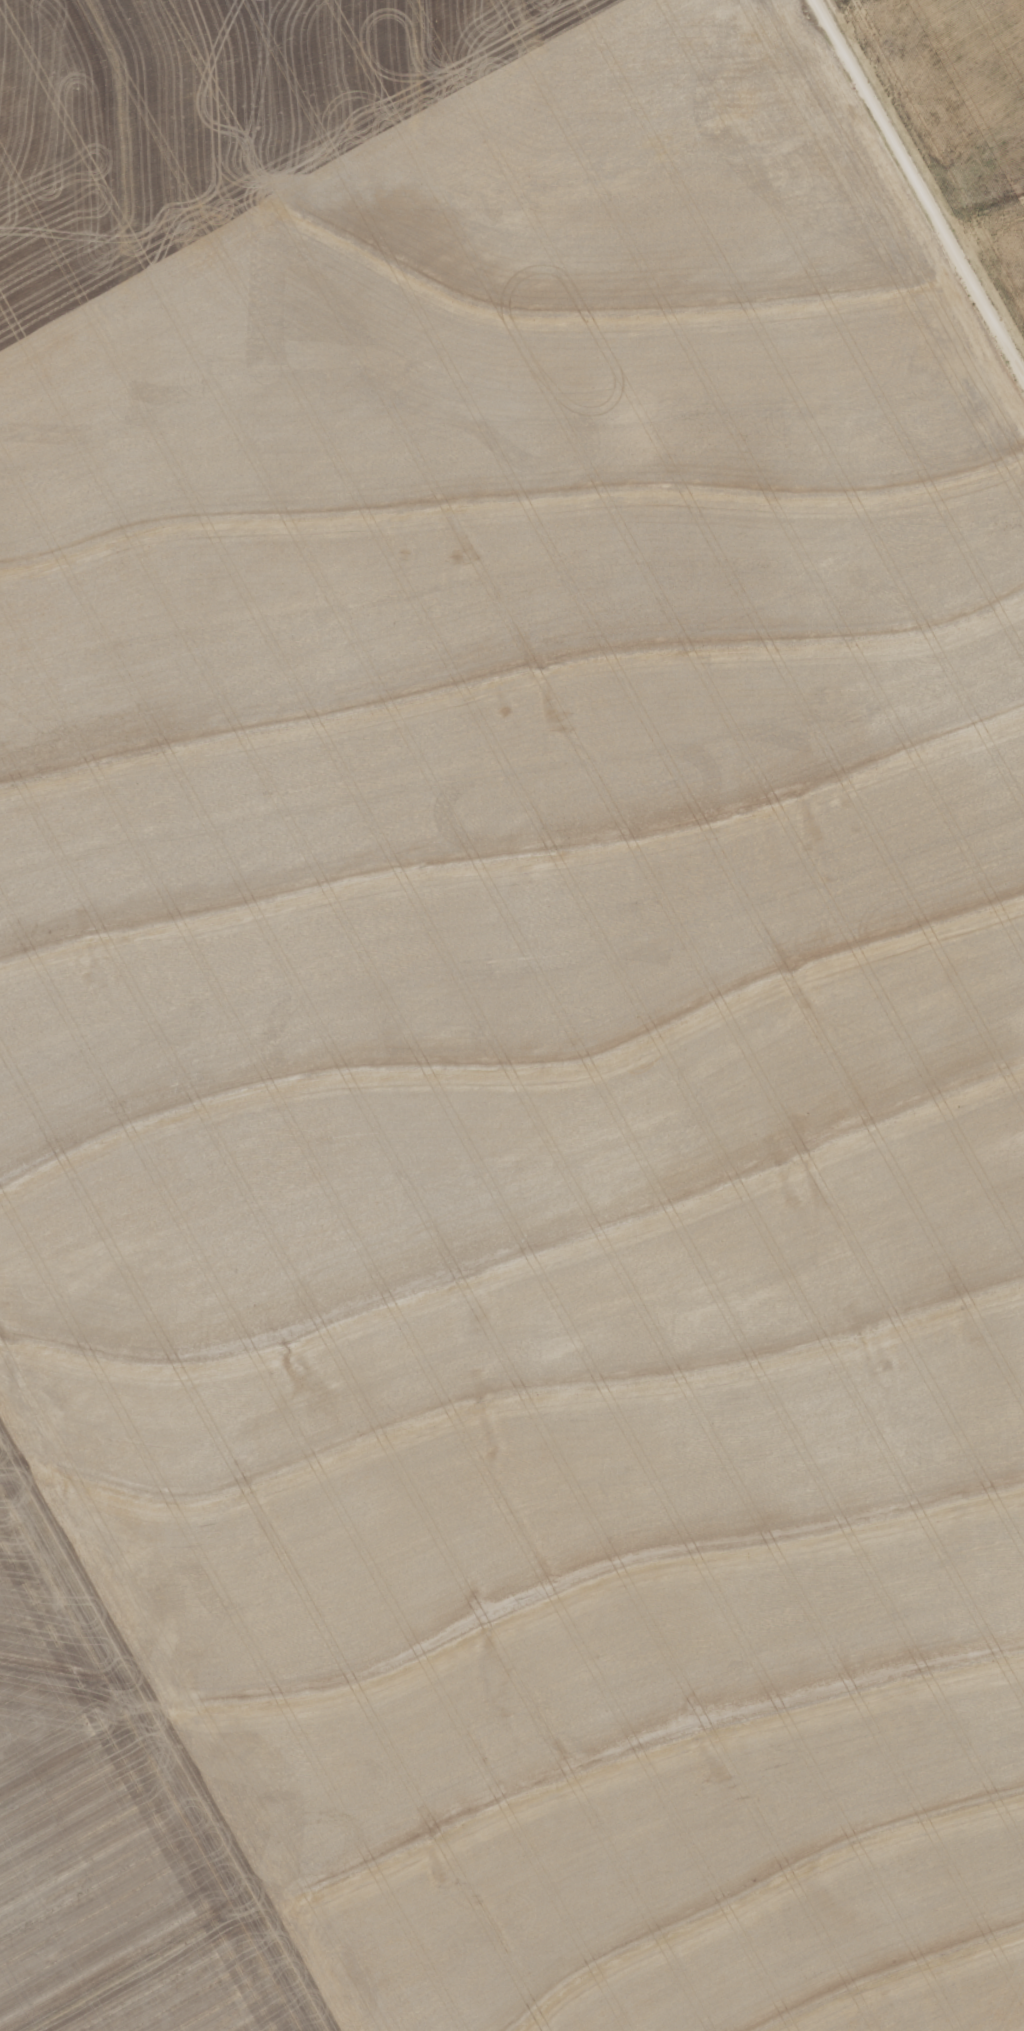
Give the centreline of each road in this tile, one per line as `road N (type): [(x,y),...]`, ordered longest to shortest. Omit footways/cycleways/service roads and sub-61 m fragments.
road 1 (residential): [(1023,361),(822,0)]

